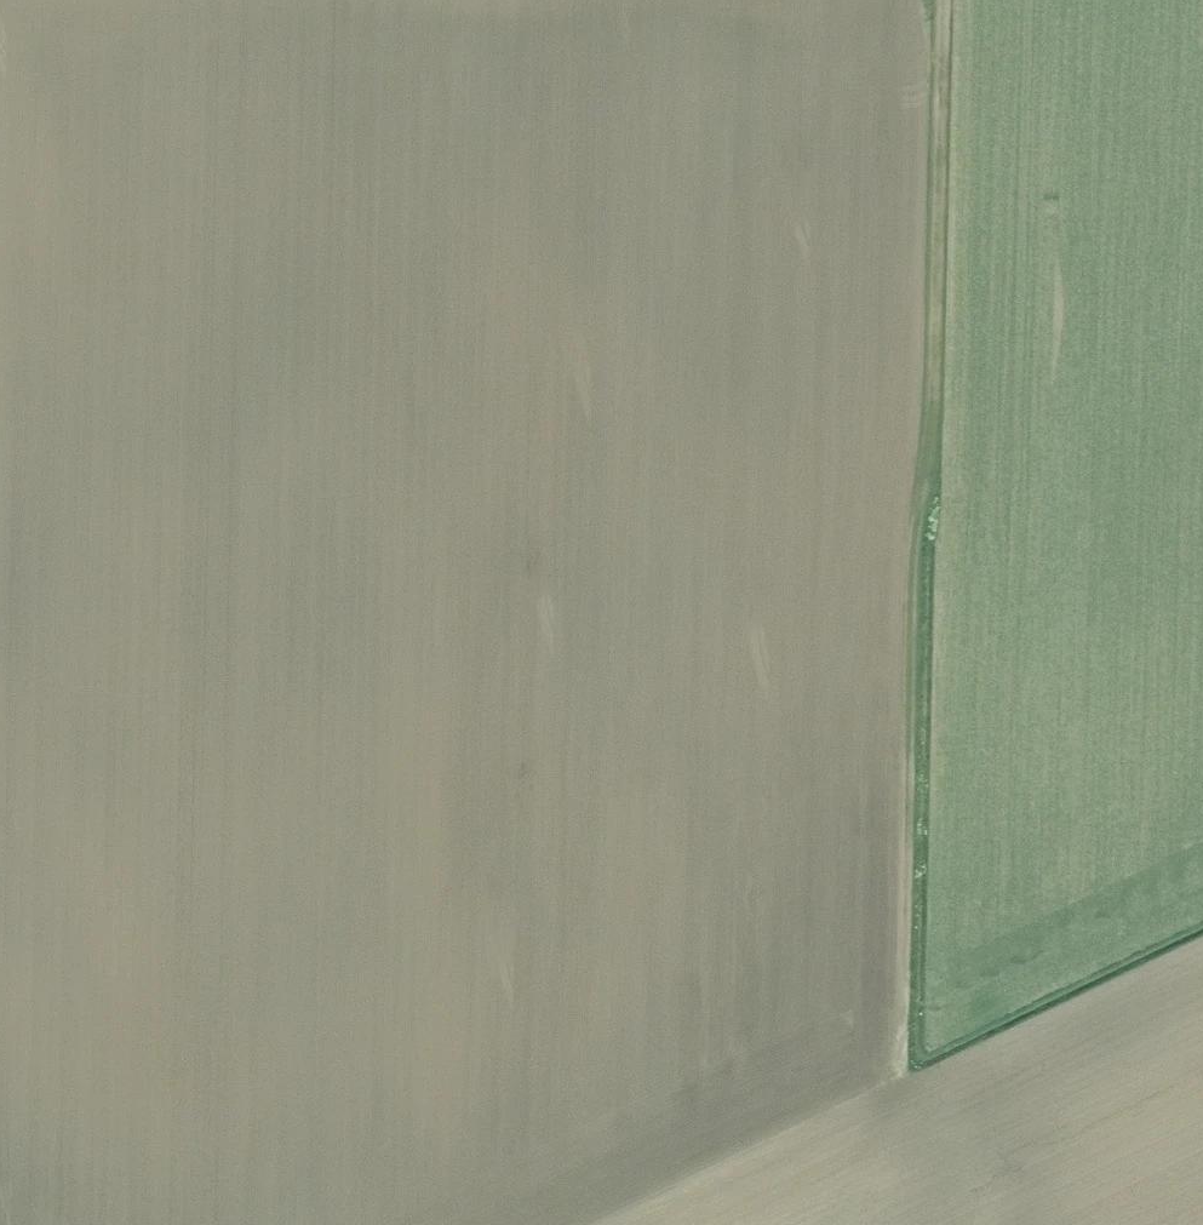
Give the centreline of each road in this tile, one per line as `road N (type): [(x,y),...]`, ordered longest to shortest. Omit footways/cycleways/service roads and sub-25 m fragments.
road 1 (track): [(941,0),(905,1074)]

